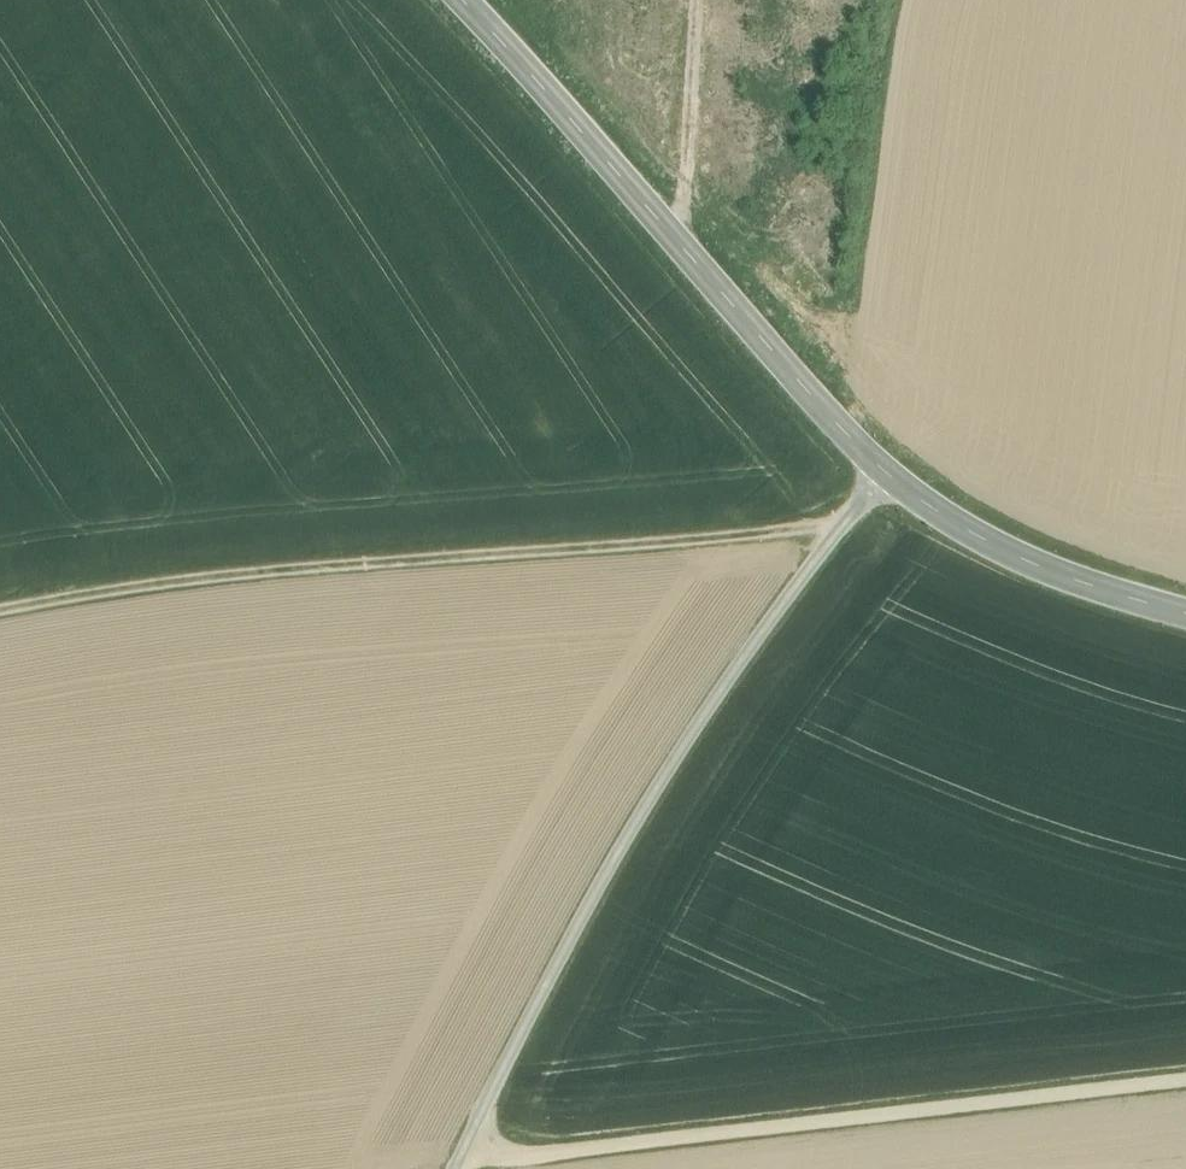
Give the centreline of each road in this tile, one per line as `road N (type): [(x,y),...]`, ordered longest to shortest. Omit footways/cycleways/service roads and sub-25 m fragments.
road 1 (secondary): [(251,1168),(494,707),(705,407)]
road 2 (track): [(847,520),(546,552),(188,569),(0,607)]
road 3 (unclassified): [(881,464),(639,812),(456,1168)]
road 4 (track): [(1185,1084),(457,1168)]
road 5 (secondary): [(810,271),(1053,0)]
road 6 (secondary): [(700,269),(467,0)]
road 7 (secondary): [(1185,604),(1022,562),(881,464)]
road 8 (track): [(686,255),(700,0)]
road 9 (secondary): [(818,394),(700,269)]
road 10 (secondary): [(700,269),(675,302),(669,349),(677,375),(705,407)]
road 11 (secondary): [(818,394),(840,345),(828,292),(810,271)]
road 12 (secondary): [(705,407),(742,422),(770,421),(818,394)]

